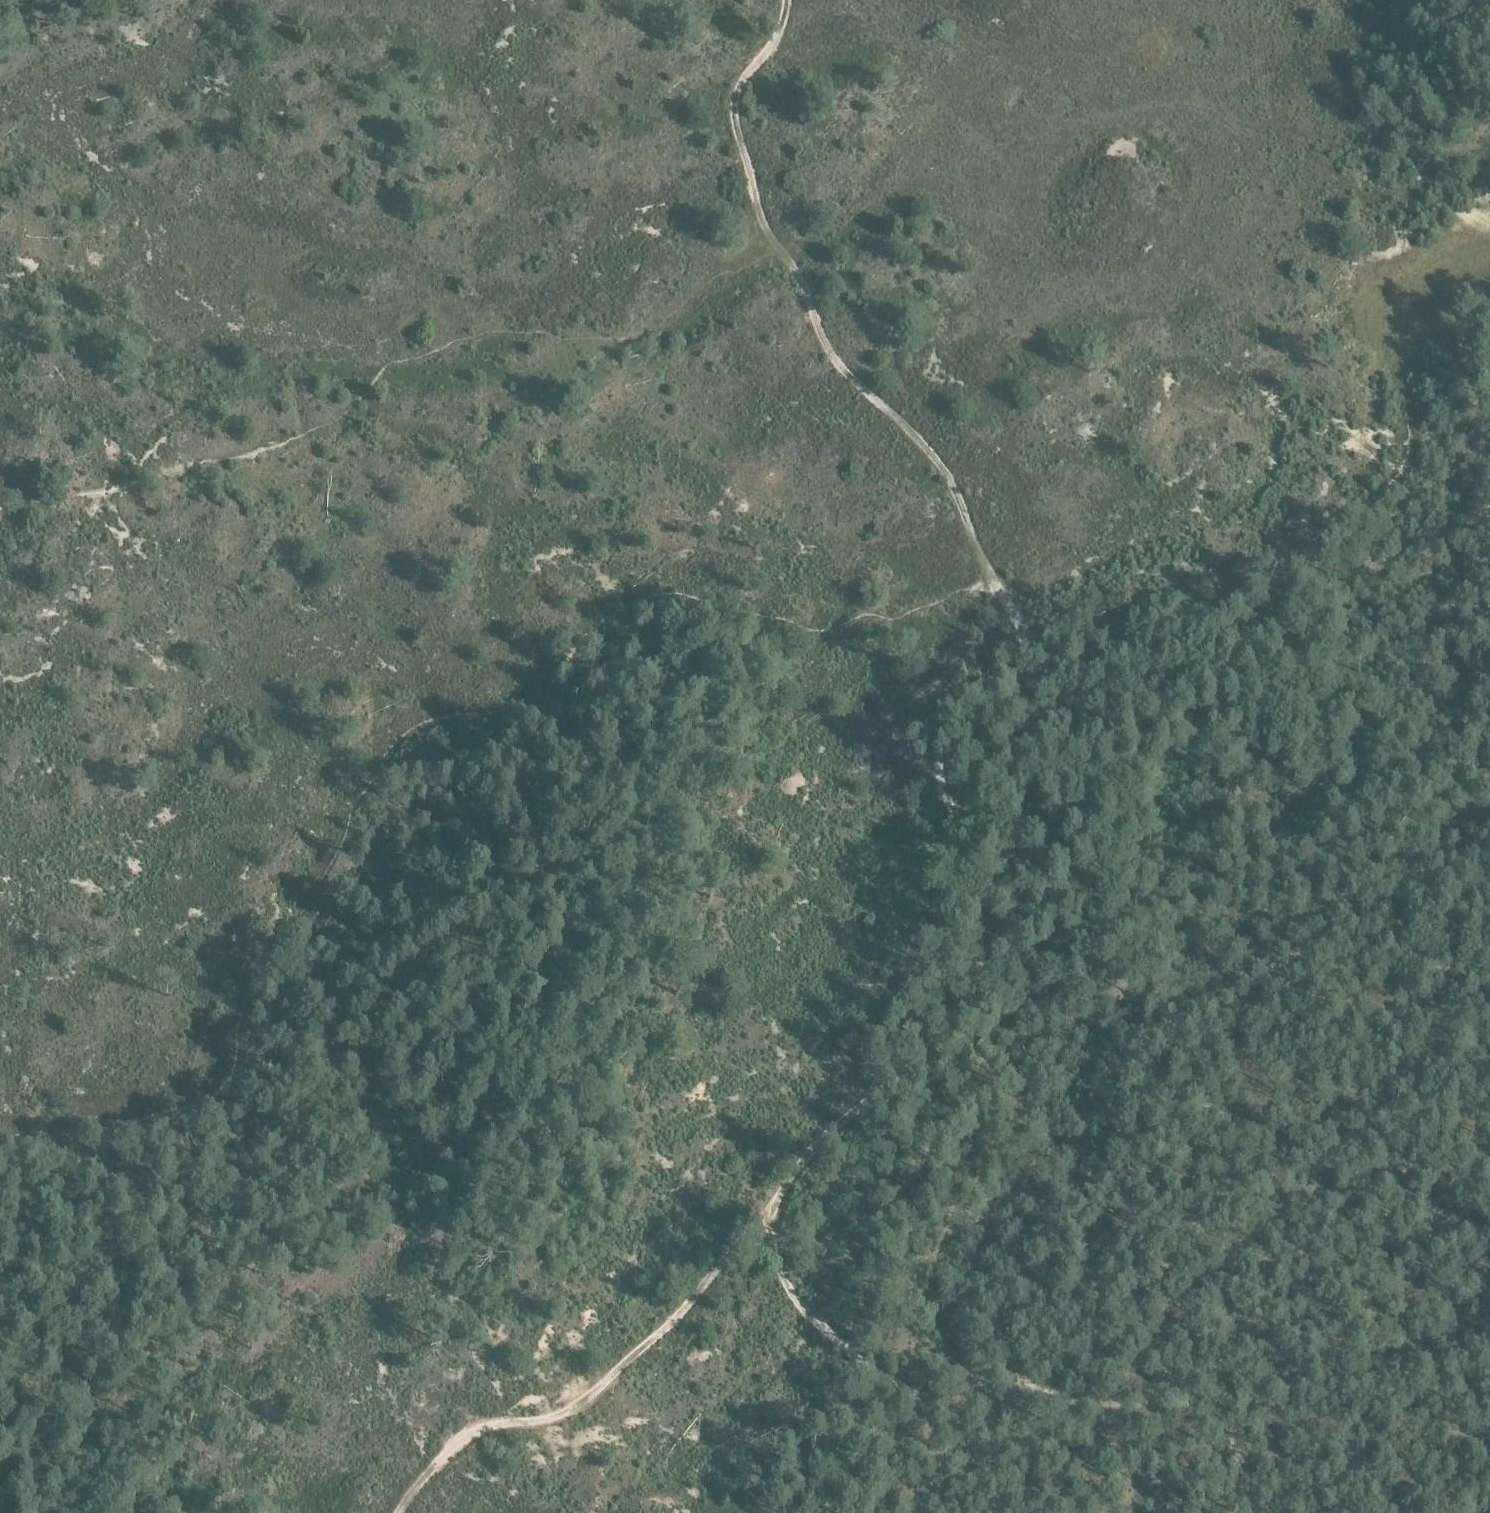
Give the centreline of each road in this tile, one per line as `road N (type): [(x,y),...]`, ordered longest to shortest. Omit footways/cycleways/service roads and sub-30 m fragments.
road 1 (track): [(401,1512),(463,1441),(491,1426),(573,1410),(593,1396),(673,1324),(863,1105),(976,1013),(979,873),(935,755),(945,733),(1023,660),(1021,628),(936,461),(825,348),(798,270),(762,225),(734,110),(786,0)]
road 2 (track): [(757,1226),(799,1306),(878,1373),(943,1407),(967,1401),(986,1379),(1013,1375),(1077,1405),(1178,1399),(1219,1425),(1252,1512)]

